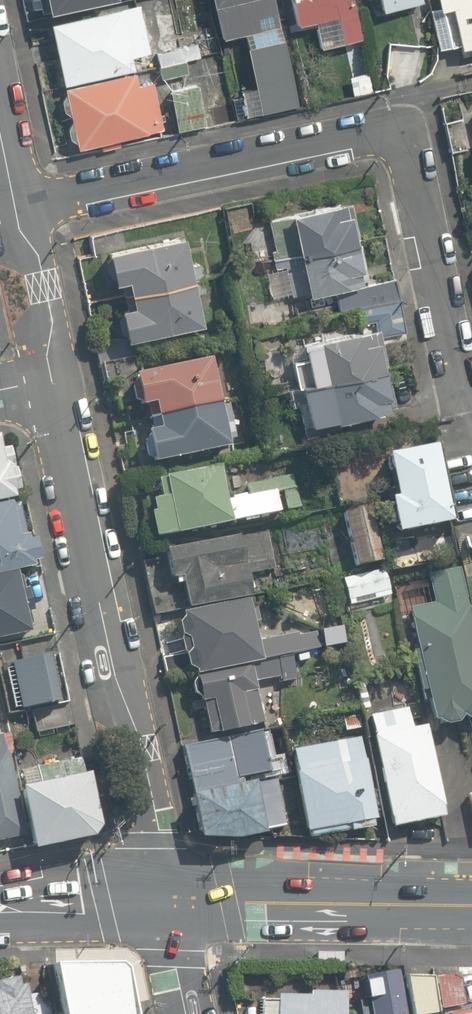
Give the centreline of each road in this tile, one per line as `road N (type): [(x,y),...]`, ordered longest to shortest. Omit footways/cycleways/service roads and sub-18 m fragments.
road 1 (residential): [(27,212),(395,132),(414,135),(471,398)]
road 2 (tertiary): [(164,897),(159,830),(108,640),(56,379)]
road 3 (secondary): [(164,897),(471,905)]
road 4 (tertiary): [(56,379),(27,212)]
road 5 (secondary): [(0,910),(164,897)]
road 6 (tertiary): [(27,212),(0,87)]

